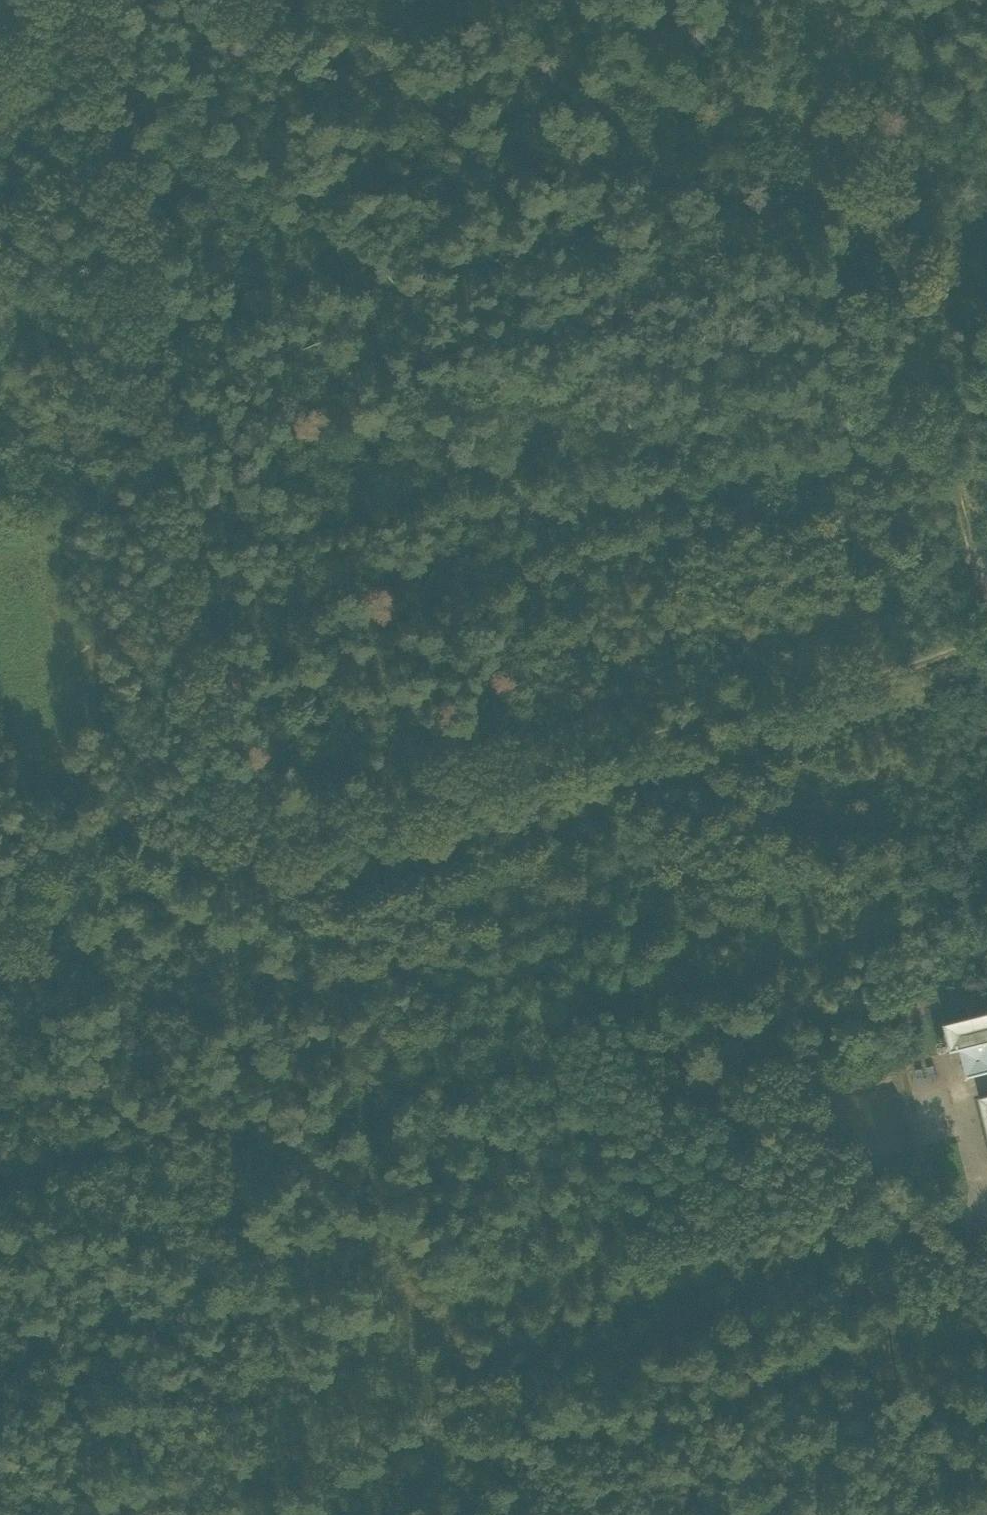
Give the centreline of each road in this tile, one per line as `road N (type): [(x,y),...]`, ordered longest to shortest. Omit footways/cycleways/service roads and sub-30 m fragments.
road 1 (track): [(0,930),(986,640)]
road 2 (track): [(822,0),(986,568)]
road 3 (track): [(283,847),(367,1098)]

